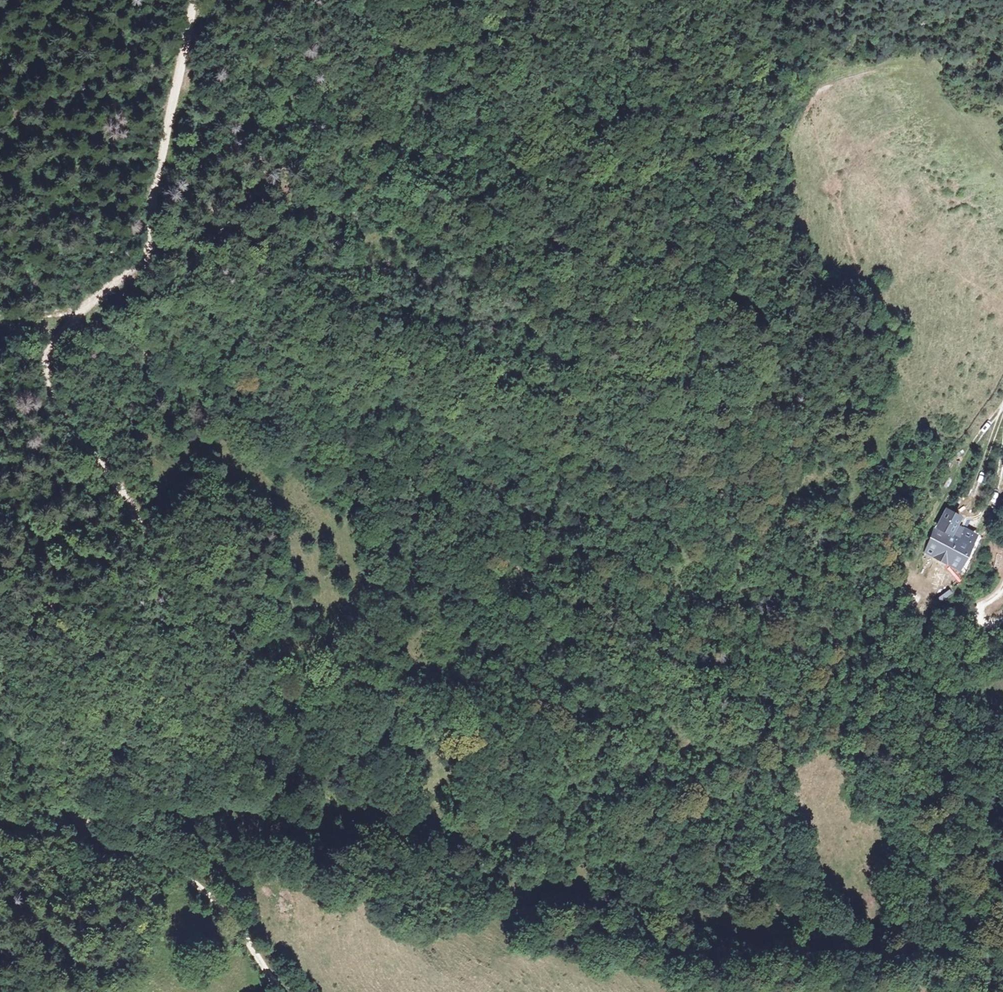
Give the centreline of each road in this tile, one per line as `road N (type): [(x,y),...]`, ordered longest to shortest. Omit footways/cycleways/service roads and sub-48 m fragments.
road 1 (track): [(281,991),(230,916),(170,866),(89,834),(72,799),(121,735),(154,662),(155,596),(124,494),(50,401),(45,358),(85,307),(146,259),(151,192),(194,0)]
road 2 (track): [(1002,403),(932,514),(912,561),(919,586)]

